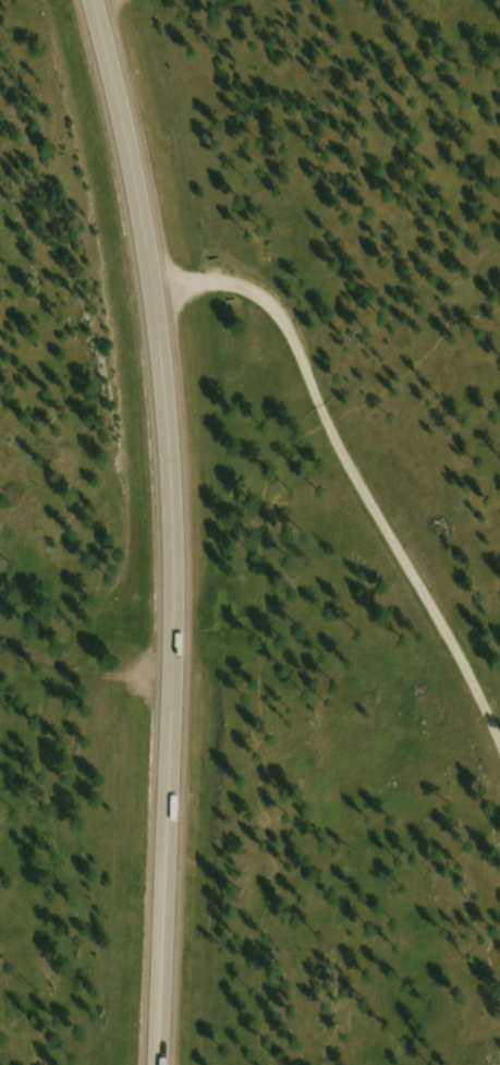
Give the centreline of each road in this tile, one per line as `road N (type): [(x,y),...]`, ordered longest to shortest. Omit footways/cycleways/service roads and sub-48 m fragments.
road 1 (primary): [(159,1064),(174,567),(150,259),(94,0)]
road 2 (residential): [(153,292),(240,295),(277,317),(298,349),(359,491),(499,743)]

